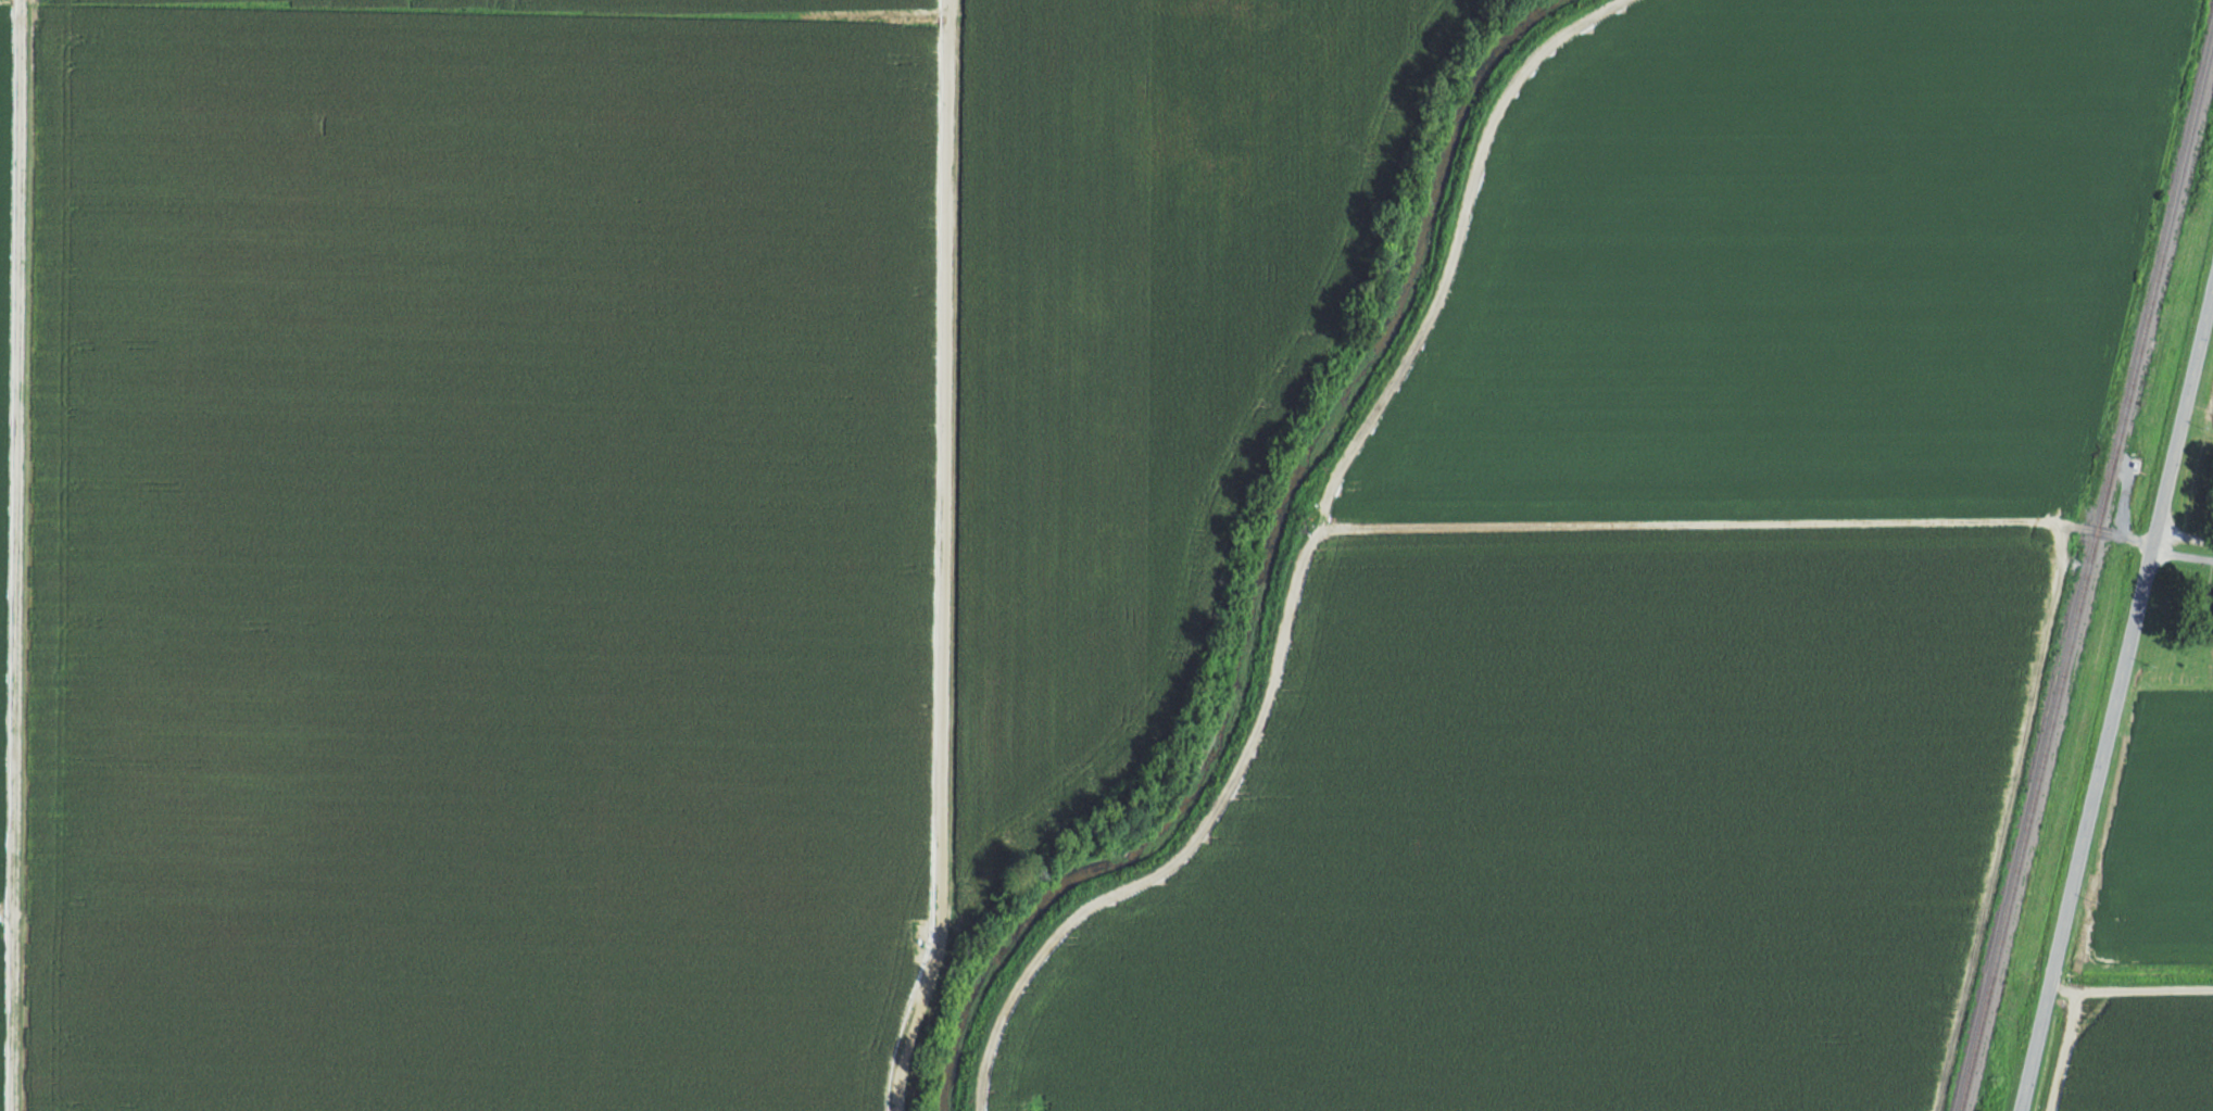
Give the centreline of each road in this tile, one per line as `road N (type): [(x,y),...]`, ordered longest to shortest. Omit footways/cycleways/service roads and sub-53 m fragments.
road 1 (residential): [(907,1110),(910,1057),(944,936),(956,0)]
road 2 (tertiary): [(2019,1110),(2212,282)]

